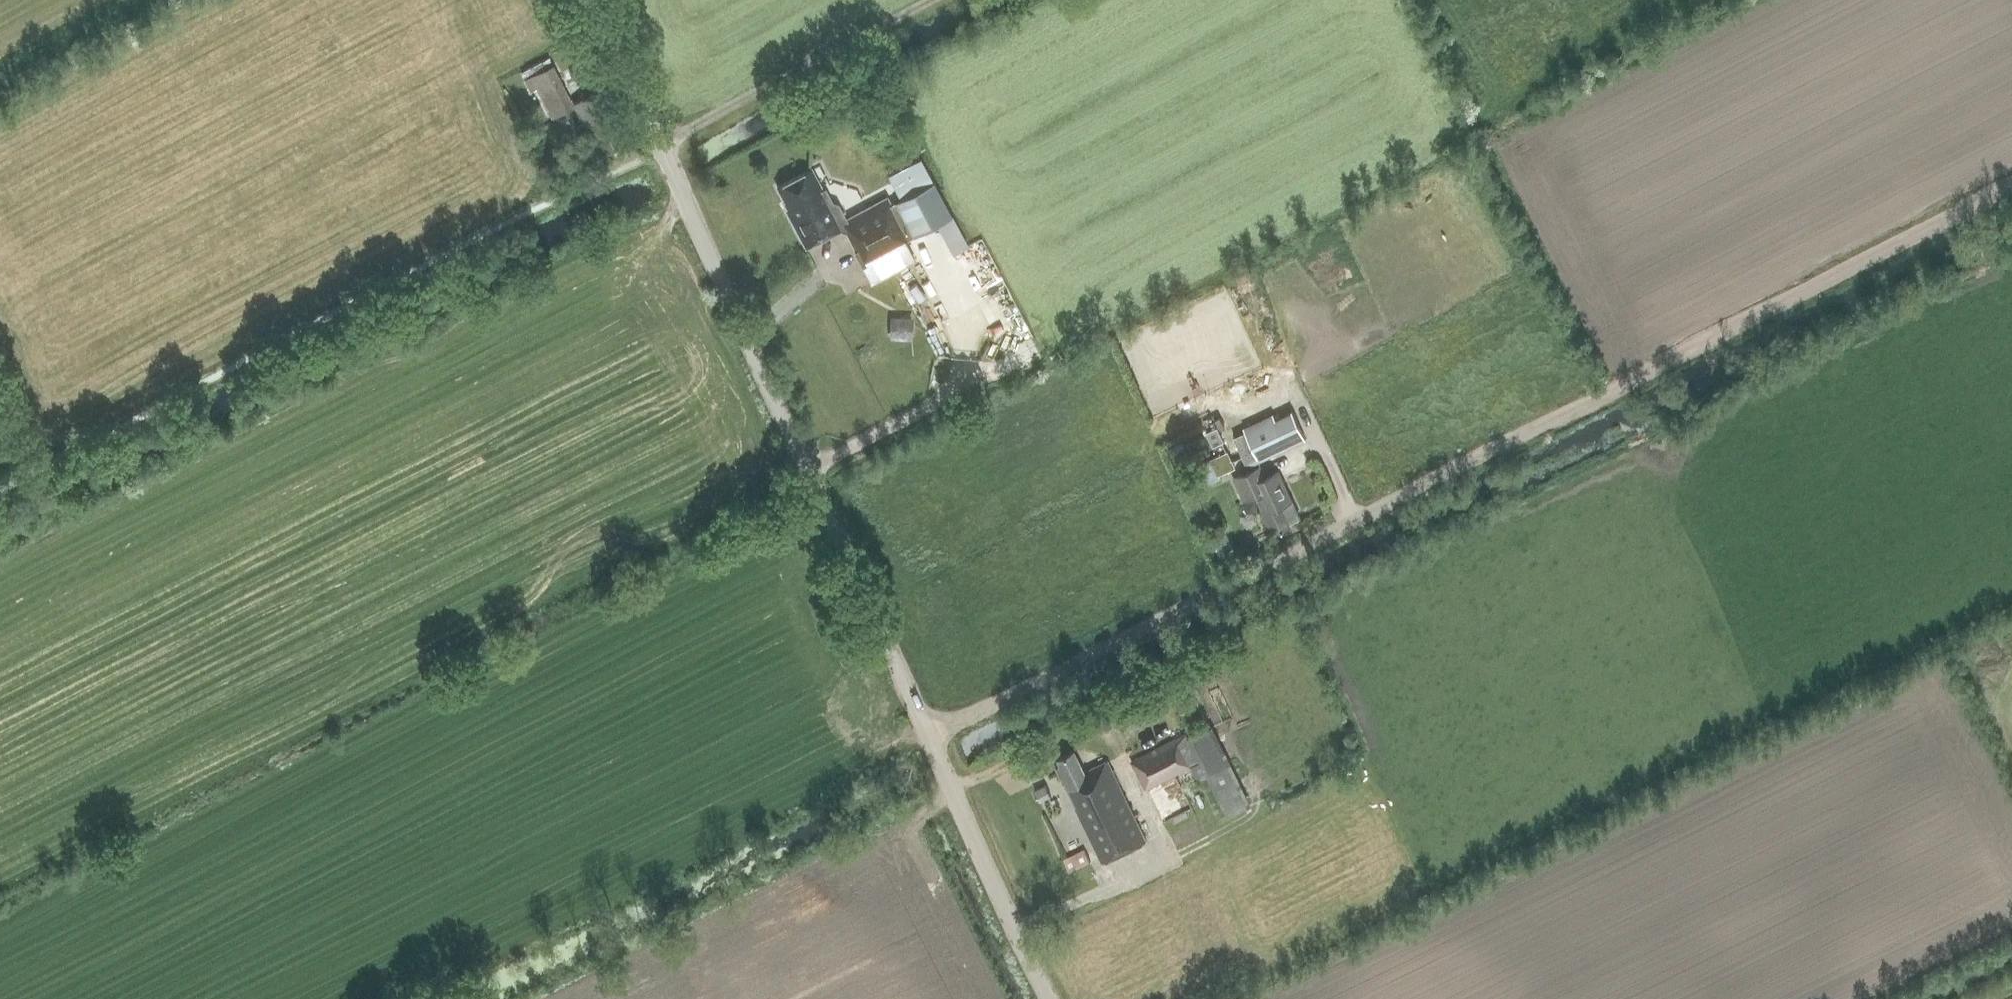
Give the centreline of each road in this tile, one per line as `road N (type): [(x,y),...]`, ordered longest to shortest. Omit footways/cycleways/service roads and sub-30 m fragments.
road 1 (track): [(927,738),(2011,192)]
road 2 (unclassified): [(1046,998),(805,471),(577,0)]
road 3 (track): [(650,149),(934,0)]
road 4 (track): [(805,471),(928,408),(961,370),(965,343)]

